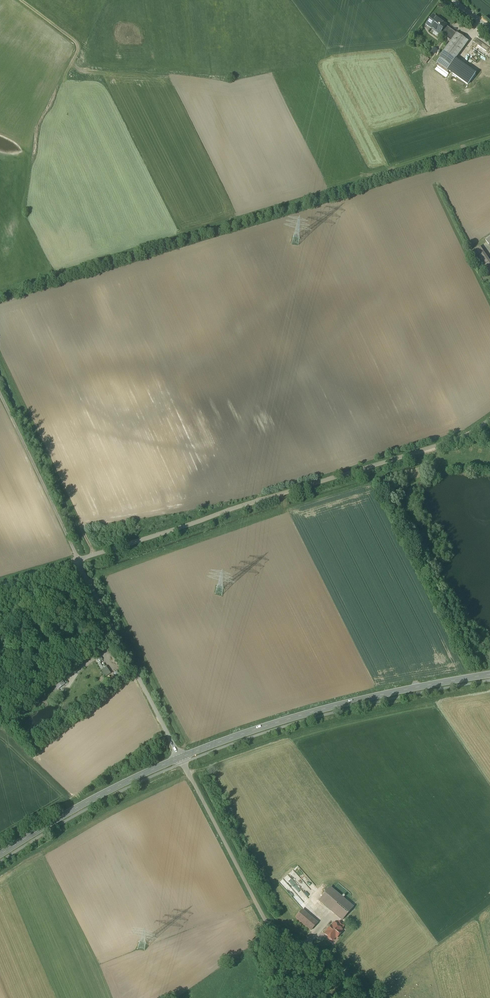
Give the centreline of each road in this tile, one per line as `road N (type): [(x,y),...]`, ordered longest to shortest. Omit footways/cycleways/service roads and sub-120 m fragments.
road 1 (unclassified): [(489,421),(451,442),(77,561)]
road 2 (secondary): [(180,757),(307,713),(489,675)]
road 3 (unclassified): [(180,757),(267,920),(348,970),(368,997)]
road 4 (unclassified): [(77,561),(180,757)]
road 5 (secondary): [(0,855),(180,757)]
road 6 (track): [(77,561),(0,394)]

